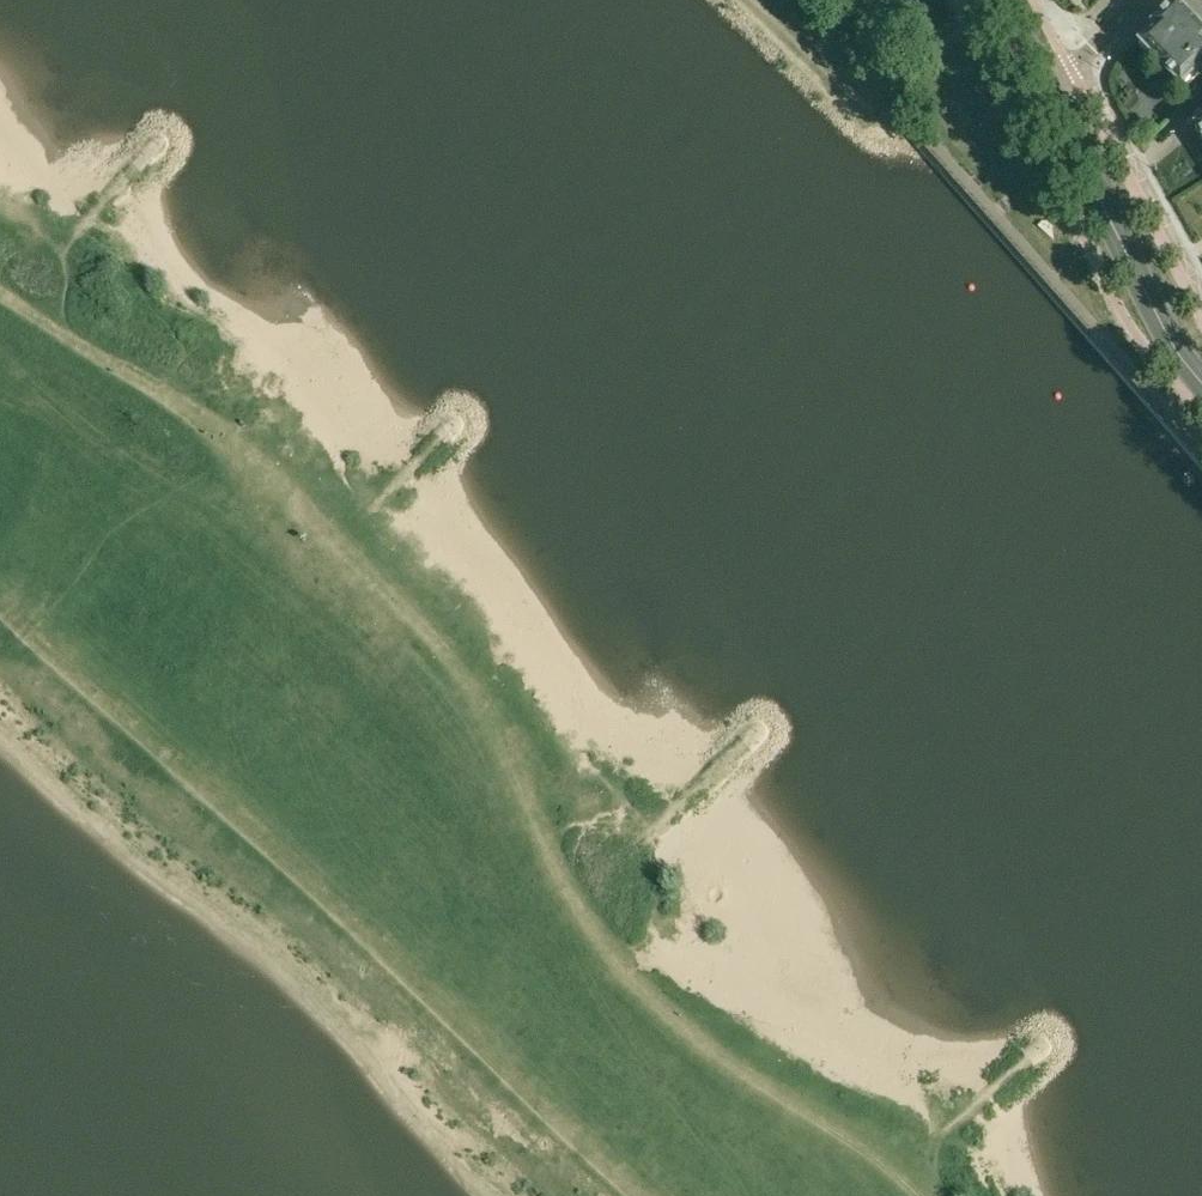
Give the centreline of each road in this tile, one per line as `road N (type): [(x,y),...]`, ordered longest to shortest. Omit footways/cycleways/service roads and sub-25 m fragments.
road 1 (tertiary): [(1201,382),(1171,341),(1042,79)]
road 2 (residential): [(1140,0),(1070,68),(1042,79)]

